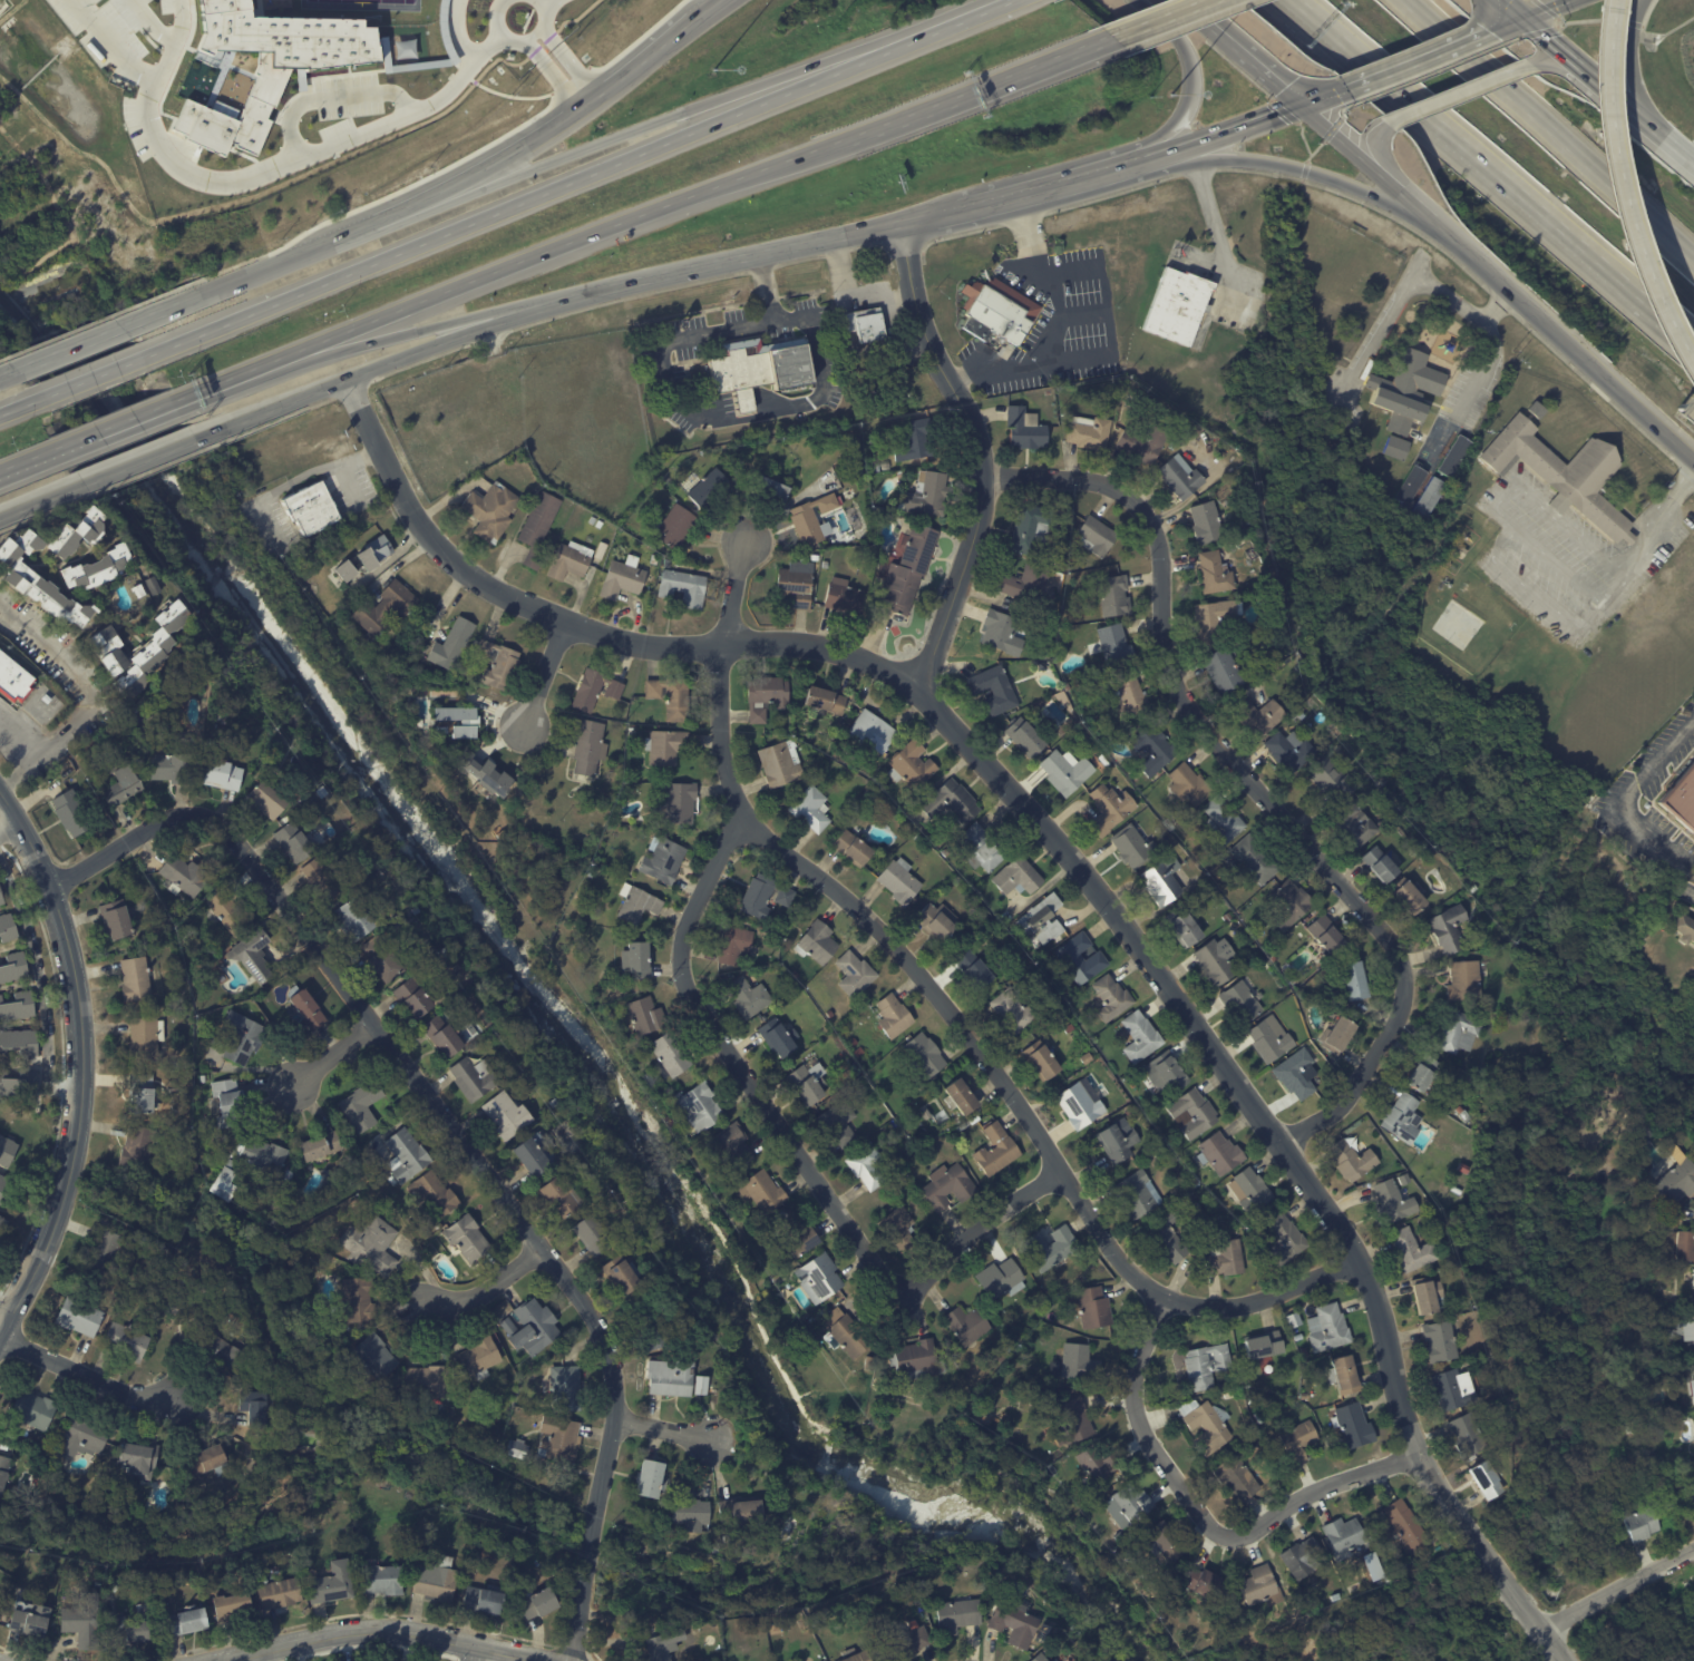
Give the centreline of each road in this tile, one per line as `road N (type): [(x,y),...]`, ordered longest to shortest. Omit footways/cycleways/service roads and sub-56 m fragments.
road 1 (residential): [(1566,1660),(1415,1457),(1351,1240),(1079,867),(919,688),(836,653),(772,643),(637,644),(493,590),(432,545),(348,381)]
road 2 (residential): [(574,1660),(617,1418),(606,1349),(580,1296),(214,820),(179,812),(164,818),(48,886)]
road 3 (residential): [(1360,1263),(1245,1306),(1159,1300),(1117,1258),(991,1063),(889,941),(739,820),(722,746),(726,645)]
road 4 (residential): [(1282,1147),(1344,1103),(1400,1015),(1406,978),(1399,952),(1201,725),(1171,678),(1159,537),(1137,505),(1102,483),(982,478)]
road 5 (motorway): [(273,365),(1110,37)]
road 6 (motorway): [(875,55),(152,356)]
road 7 (residential): [(1058,1174),(895,1299),(681,979),(688,926),(739,820)]
road 8 (tertiary): [(0,795),(48,886),(80,1014),(82,1088),(42,1254),(0,1328)]
road 9 (motorway): [(875,55),(671,117),(347,240)]
road 10 (motorway): [(1297,0),(1693,339)]
road 11 (secondary): [(588,105),(465,182),(347,240),(134,326)]
road 12 (residential): [(919,688),(977,526),(982,478),(976,433),(921,331),(900,224)]
road 13 (residential): [(1415,1457),(1318,1492),(1242,1540),(1220,1537),(1136,1413),(1132,1384),(1159,1300)]
road 14 (motorway): [(1610,0),(1605,109),(1623,217),(1664,323),(1693,373)]
road 15 (motorway): [(1693,252),(1409,0)]
road 16 (secondary): [(543,307),(900,224)]
road 17 (secondary): [(210,436),(543,307)]
road 18 (secondary): [(1441,229),(1693,458)]
road 19 (tertiary): [(213,1660),(389,1628),(539,1660)]
road 20 (secondary): [(1133,163),(1248,162),(1409,203)]
road 21 (motorway): [(273,365),(543,307)]
road 22 (secondary): [(1133,163),(1186,111),(1192,81),(1187,51),(1142,0)]
road 23 (residential): [(0,1337),(176,1404)]
road 24 (secondary): [(1133,163),(1302,105)]
road 25 (secondary): [(962,208),(1133,163)]
road 26 (residential): [(1545,1631),(1693,1553)]
road 27 (secondary): [(1530,65),(1388,125)]
road 28 (secondary): [(1346,88),(1488,31)]
road 29 (secondary): [(702,13),(588,105)]
road 30 (secondary): [(1302,105),(1409,203)]
road 31 (motorway): [(55,450),(189,399)]
road 32 (motorway): [(1007,0),(875,55)]
road 33 (secondary): [(80,489),(210,436)]
road 34 (motorway): [(152,356),(30,406)]
road 35 (secondary): [(134,326),(12,374)]
road 36 (residential): [(539,1247),(486,1291),(431,1308)]
road 37 (secondary): [(1645,120),(1630,49),(1643,0)]

